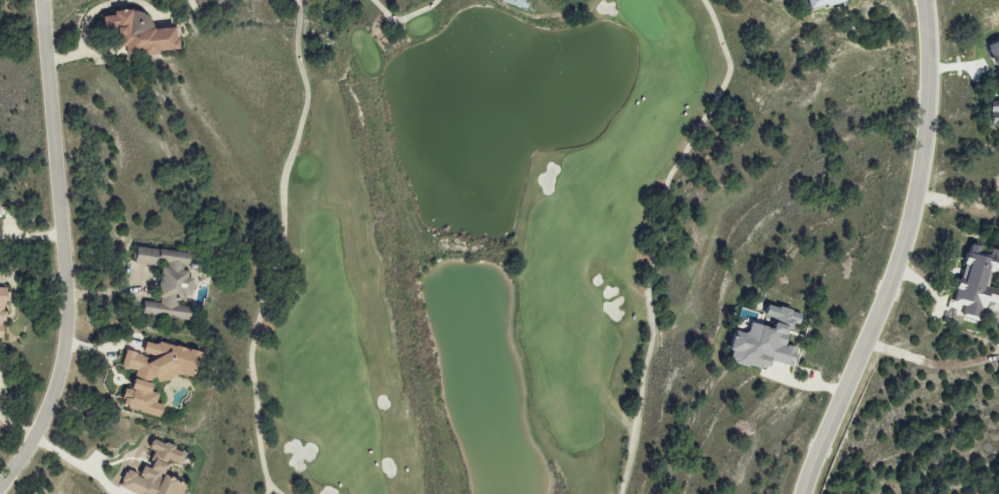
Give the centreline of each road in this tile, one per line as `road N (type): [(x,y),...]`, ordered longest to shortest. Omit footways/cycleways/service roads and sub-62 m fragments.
road 1 (residential): [(803,493),(902,262),(922,191),(934,105),(927,0)]
road 2 (residential): [(0,488),(53,392),(66,311),(39,0)]

